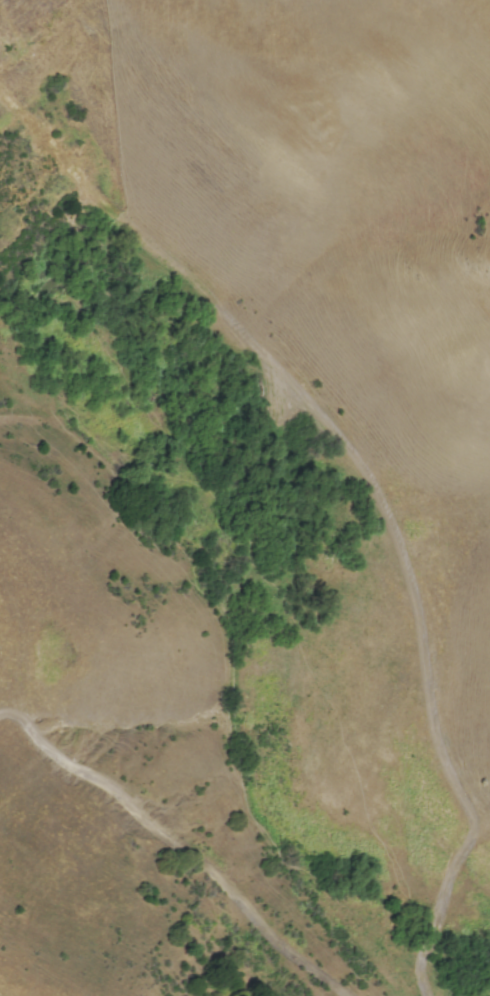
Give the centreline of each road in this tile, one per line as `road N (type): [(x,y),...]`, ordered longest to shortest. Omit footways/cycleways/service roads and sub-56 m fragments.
road 1 (track): [(320,995),(230,887),(174,837),(77,767),(14,708),(0,716)]
road 2 (track): [(14,708),(23,644),(0,574)]

